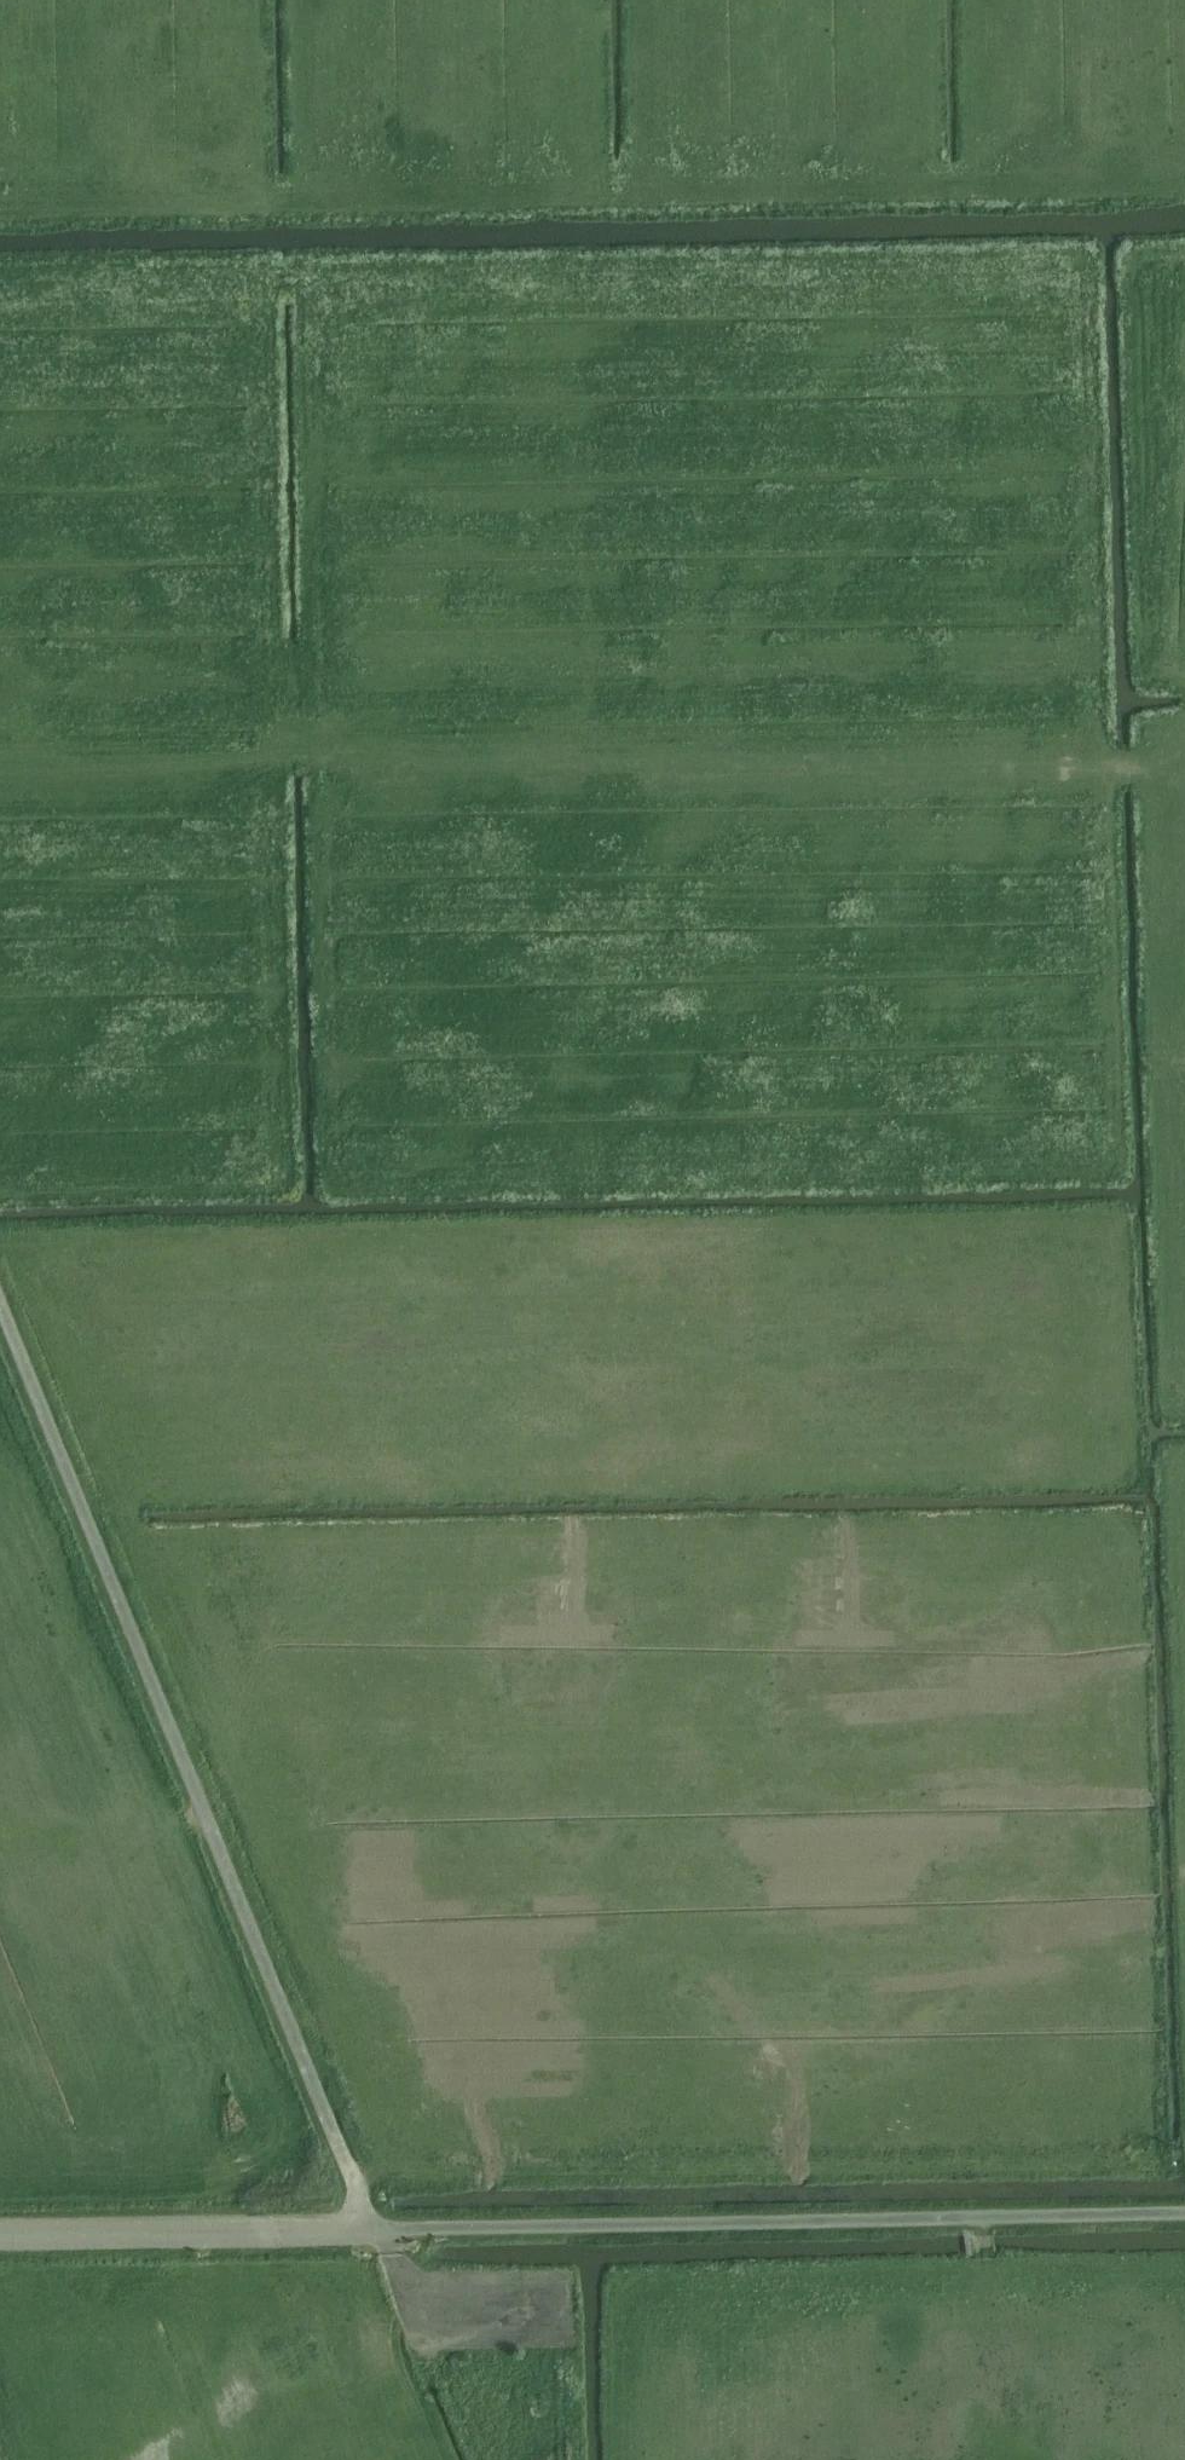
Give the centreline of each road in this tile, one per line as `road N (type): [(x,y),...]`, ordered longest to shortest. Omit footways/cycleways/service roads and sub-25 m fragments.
road 1 (track): [(0,2234),(1184,2213)]

